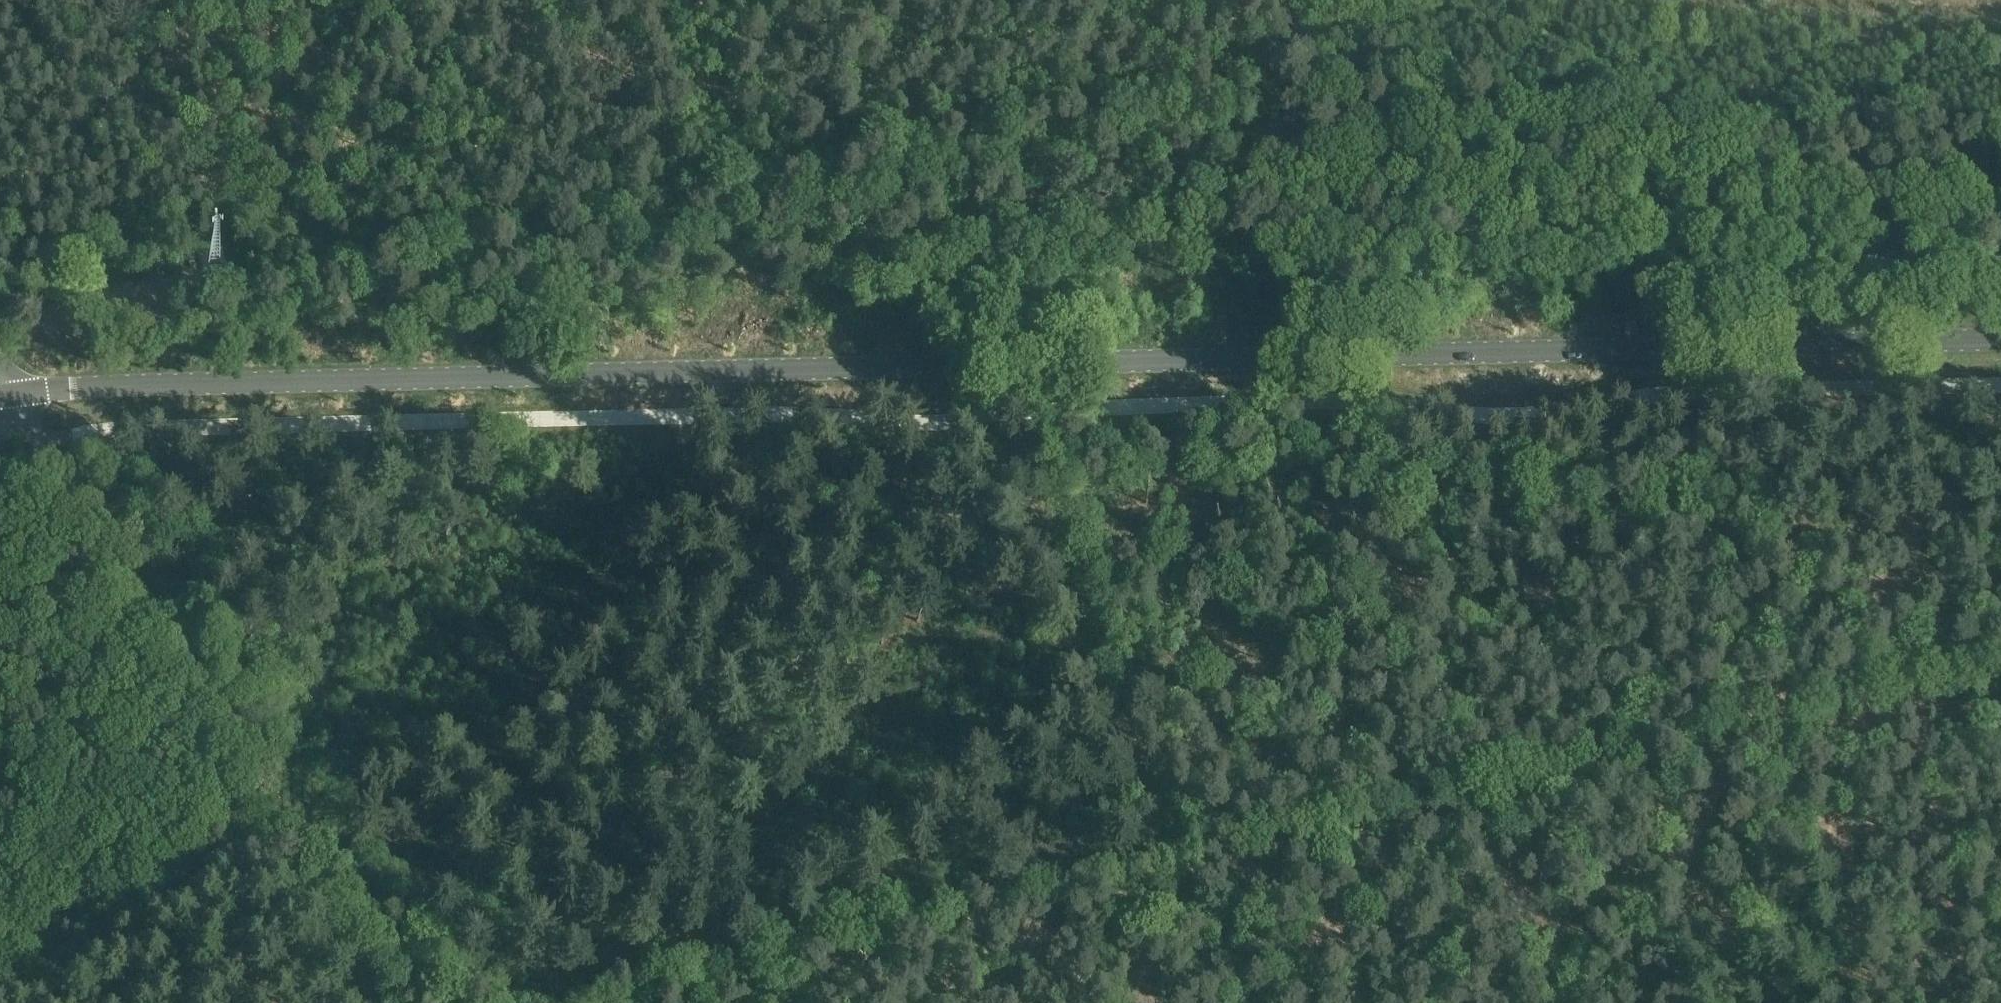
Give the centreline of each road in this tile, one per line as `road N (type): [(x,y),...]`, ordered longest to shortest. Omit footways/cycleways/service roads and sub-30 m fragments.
road 1 (secondary): [(6,391),(2000,339)]

